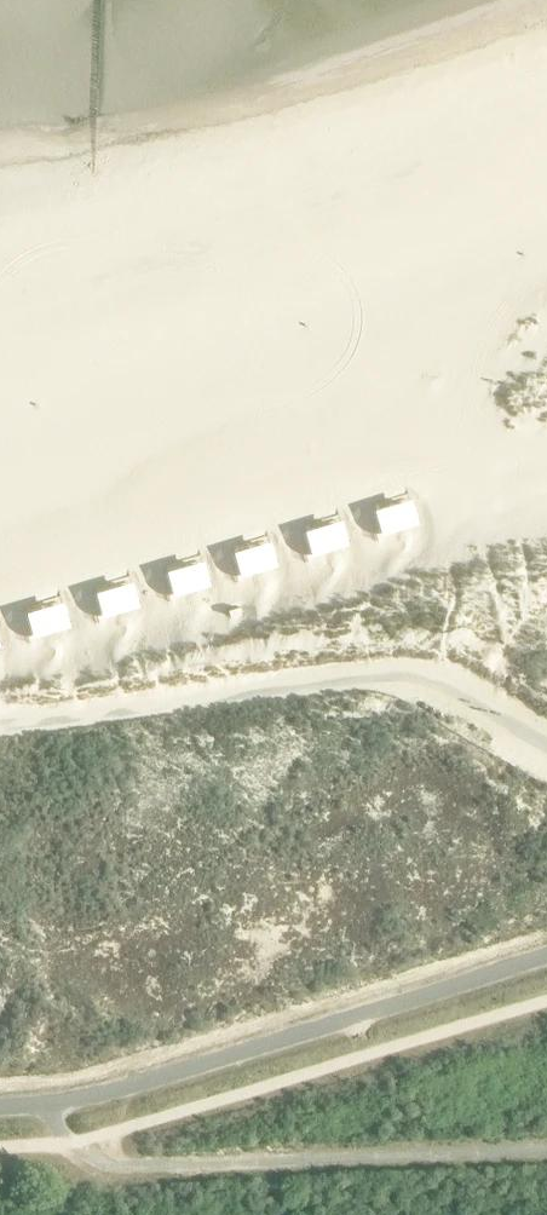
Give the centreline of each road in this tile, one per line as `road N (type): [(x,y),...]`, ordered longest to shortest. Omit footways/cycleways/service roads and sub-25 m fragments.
road 1 (track): [(0,732),(378,676),(447,690),(546,749)]
road 2 (track): [(47,1107),(70,1145),(111,1168),(546,1152)]

